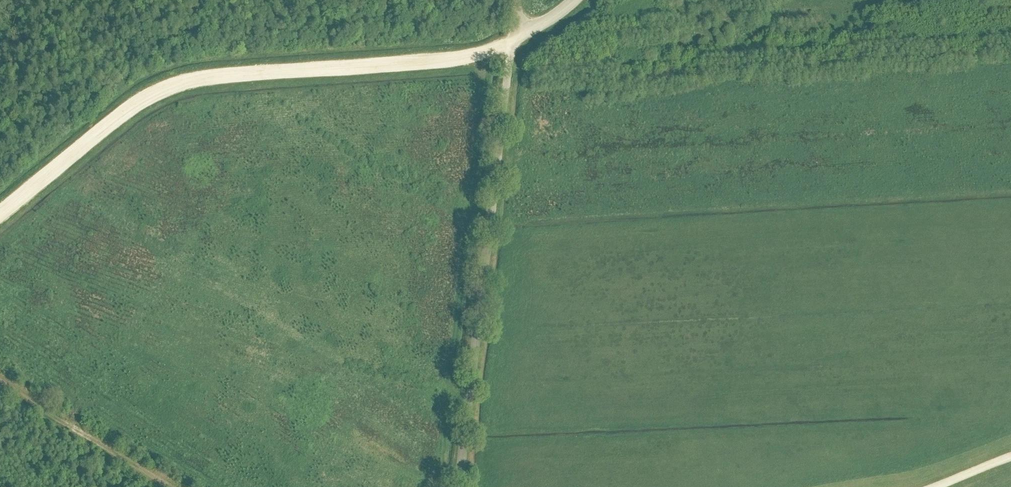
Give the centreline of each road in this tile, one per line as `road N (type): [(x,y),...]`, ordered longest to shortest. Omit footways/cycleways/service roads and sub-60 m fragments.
road 1 (track): [(0,215),(168,88),(451,61),(511,43)]

